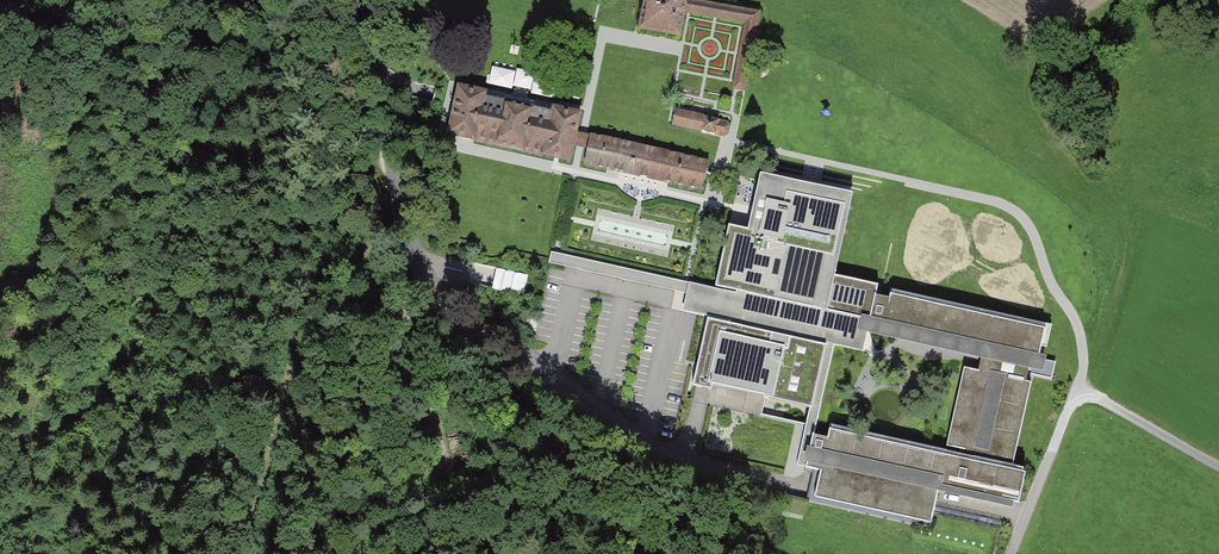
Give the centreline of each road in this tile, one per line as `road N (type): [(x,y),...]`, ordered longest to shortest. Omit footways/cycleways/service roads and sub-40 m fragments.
road 1 (unclassified): [(362,0),(410,252),(518,412),(679,553)]
road 2 (track): [(249,516),(299,324),(314,299),(402,229)]
road 3 (track): [(410,252),(403,264),(408,345),(463,553)]
road 4 (residential): [(1009,553),(1079,391)]
road 5 (track): [(1079,391),(1218,468)]

